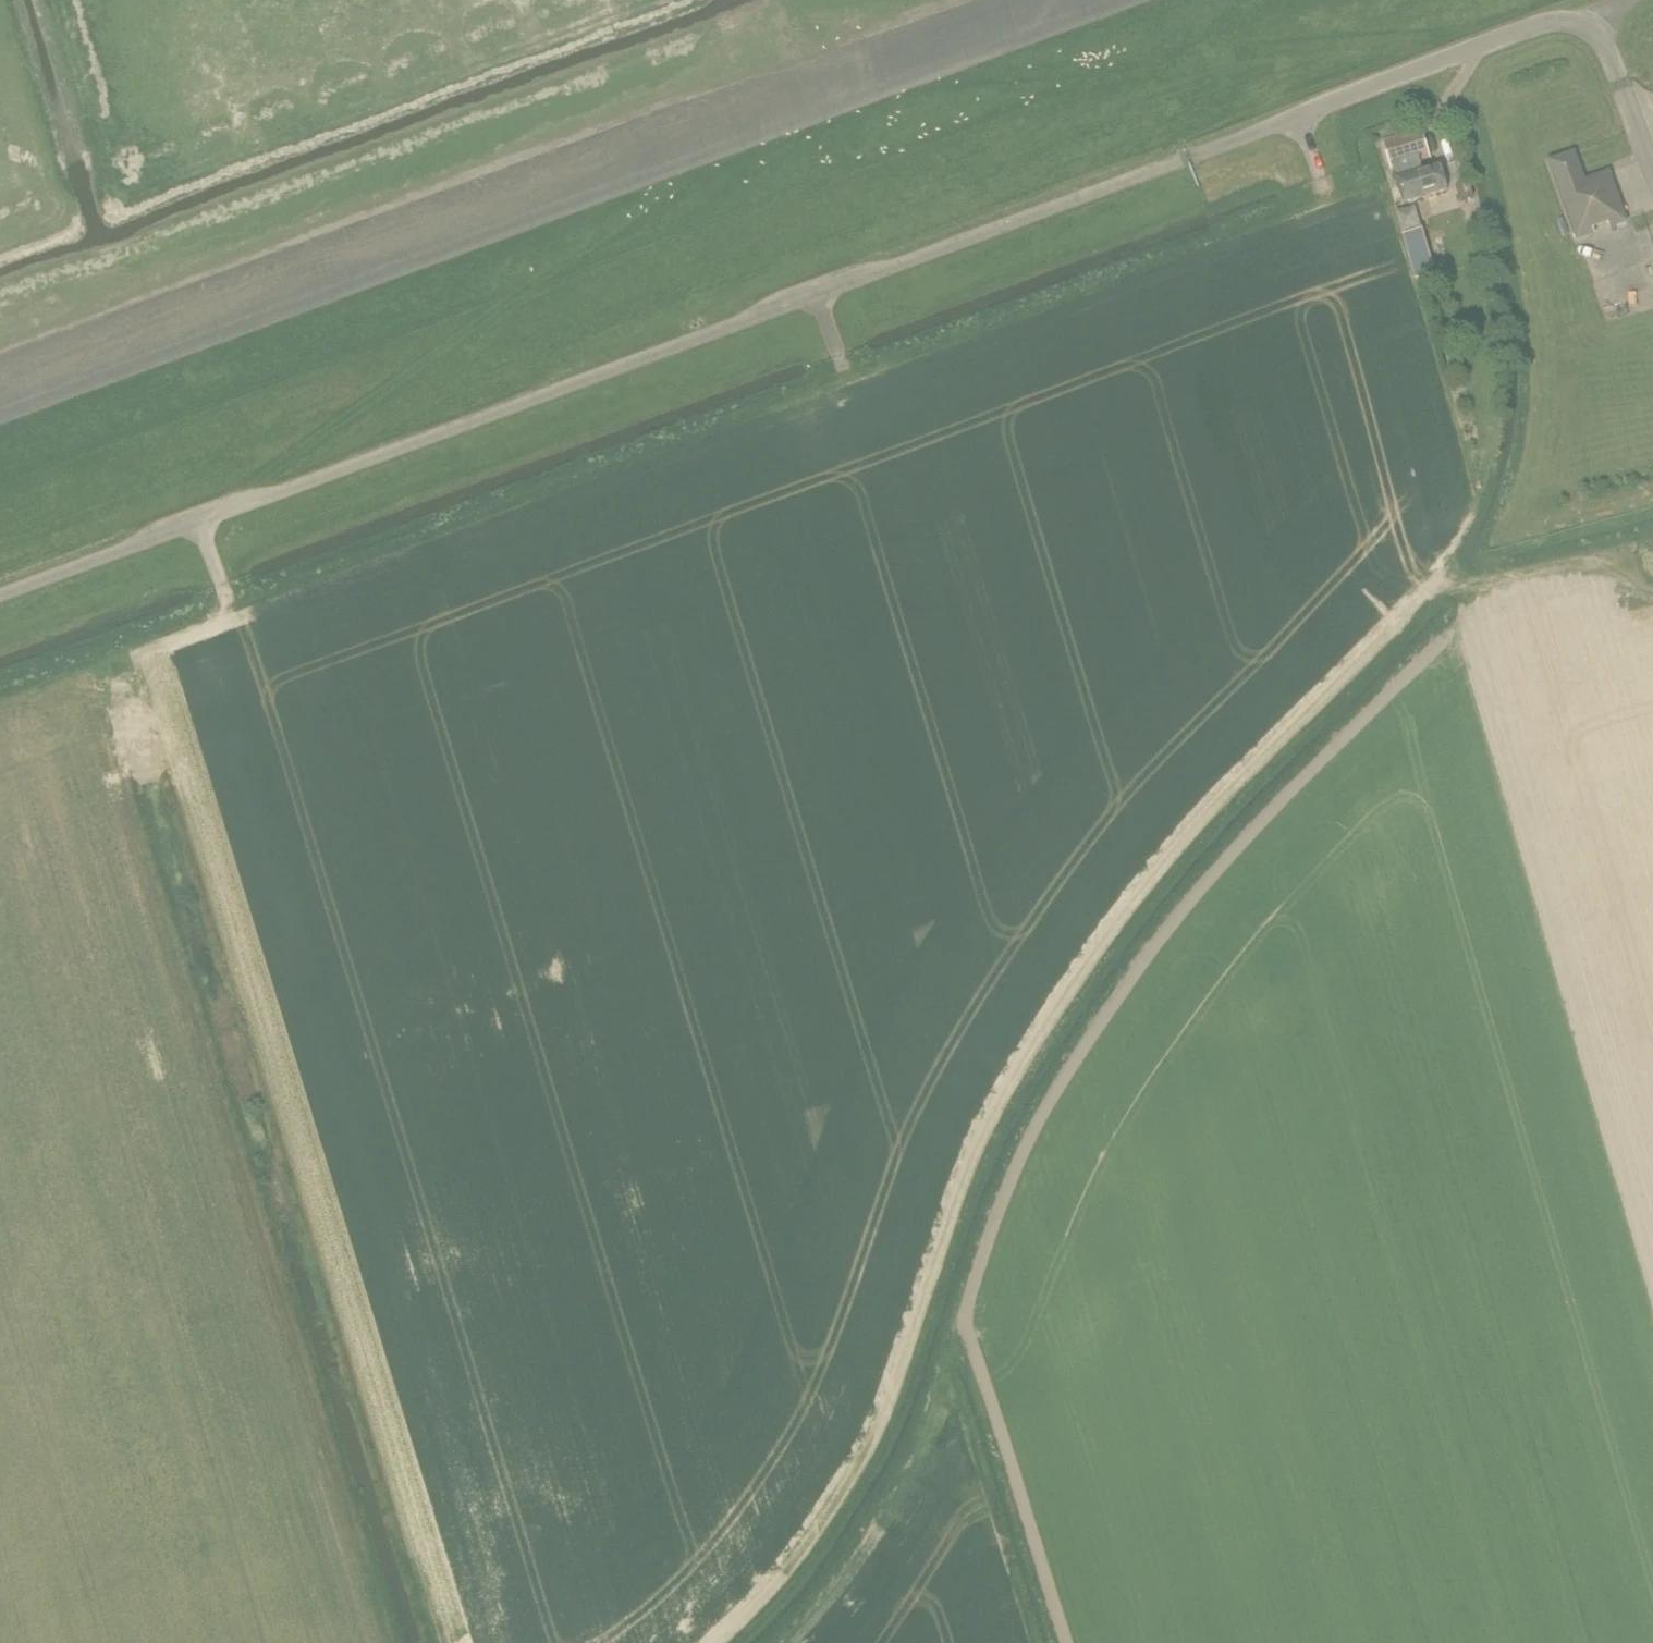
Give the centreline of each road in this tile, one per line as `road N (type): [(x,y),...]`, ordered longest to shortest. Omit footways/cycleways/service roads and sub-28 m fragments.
road 1 (track): [(0,416),(1129,0)]
road 2 (track): [(197,520),(508,308),(700,156)]
road 3 (track): [(1487,43),(1385,41),(915,78)]

